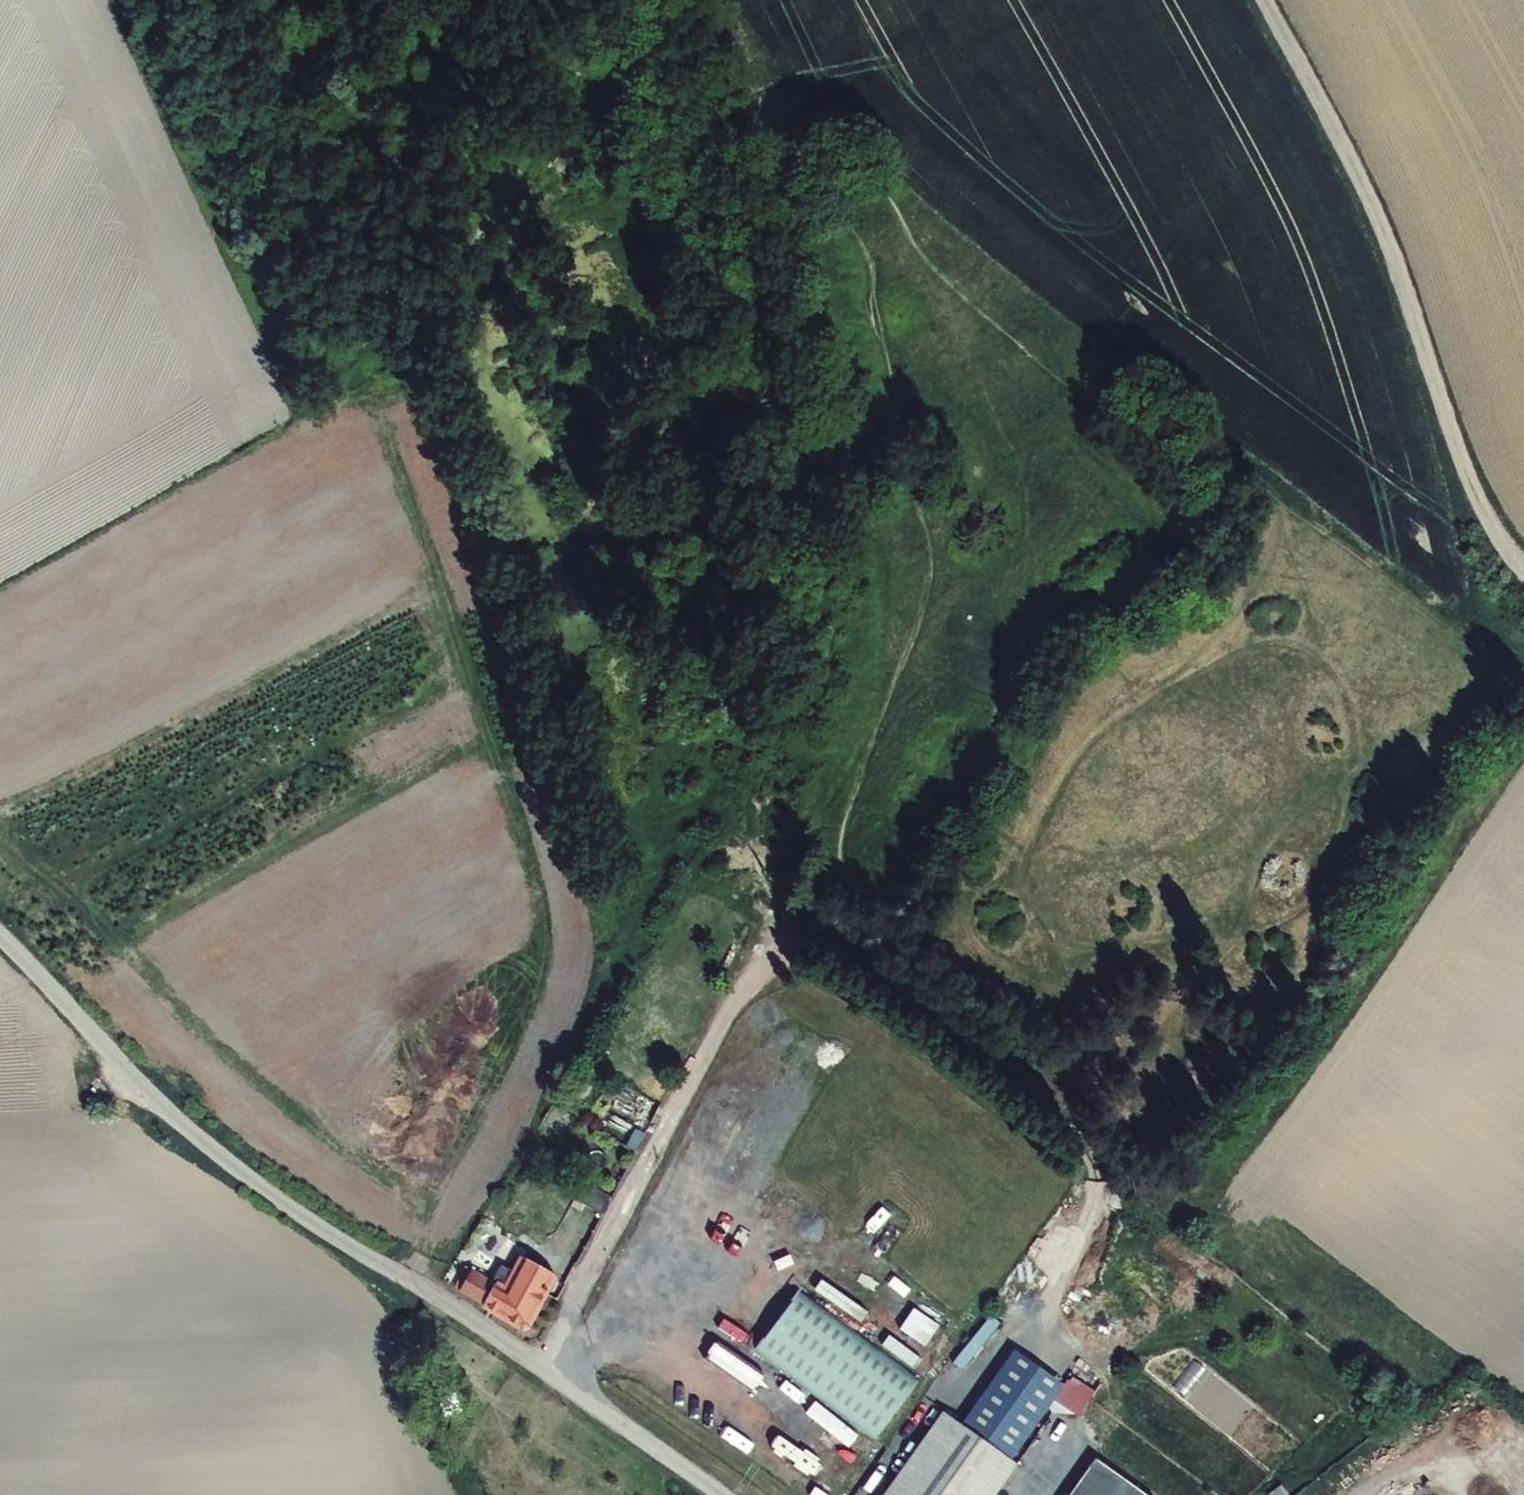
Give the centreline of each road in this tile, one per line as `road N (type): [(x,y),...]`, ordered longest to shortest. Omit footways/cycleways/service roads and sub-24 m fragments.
road 1 (track): [(1523,570),(1482,515),(1373,203),(1263,0)]
road 2 (residential): [(723,1494),(541,1366)]

